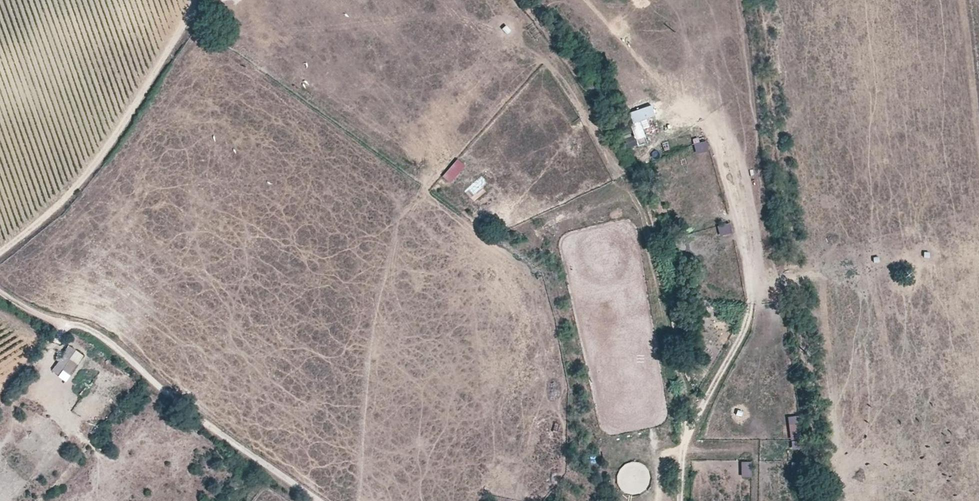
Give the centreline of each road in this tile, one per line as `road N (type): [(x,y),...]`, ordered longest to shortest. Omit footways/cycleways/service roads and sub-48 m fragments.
road 1 (track): [(0,293),(99,333),(224,437),(316,500)]
road 2 (track): [(0,246),(92,164),(188,0)]

